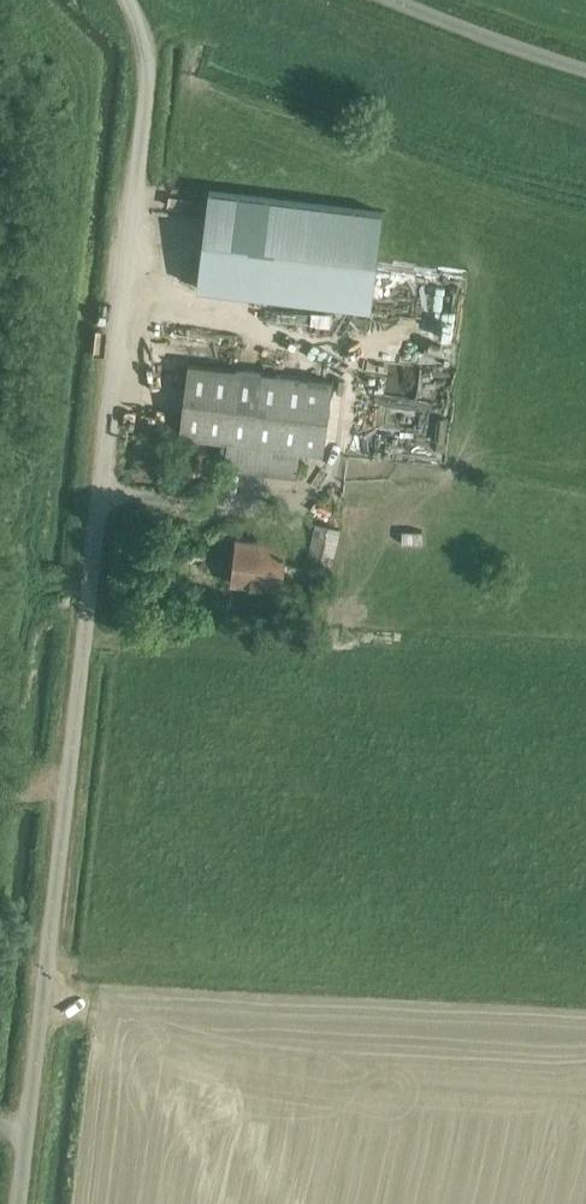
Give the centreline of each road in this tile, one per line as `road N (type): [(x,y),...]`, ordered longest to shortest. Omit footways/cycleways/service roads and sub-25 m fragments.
road 1 (unclassified): [(17,1203),(143,54),(124,0)]
road 2 (track): [(0,760),(77,99),(62,52),(21,0)]
road 3 (unclassified): [(585,75),(370,0)]

